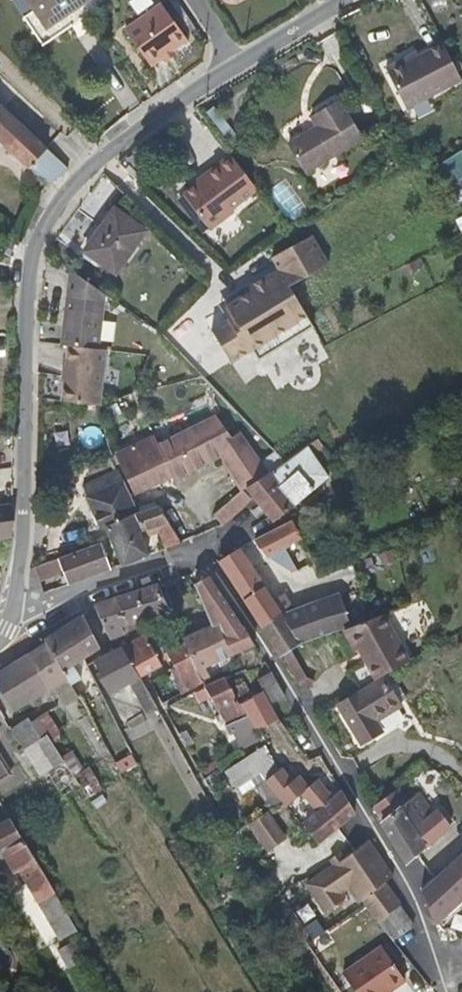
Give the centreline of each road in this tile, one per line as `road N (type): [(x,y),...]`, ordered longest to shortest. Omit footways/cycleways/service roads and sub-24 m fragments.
road 1 (residential): [(0,619),(16,581),(26,266),(60,202),(96,164),(235,64),(352,0)]
road 2 (residential): [(452,991),(414,892),(201,550)]
road 3 (residential): [(201,550),(0,640)]

